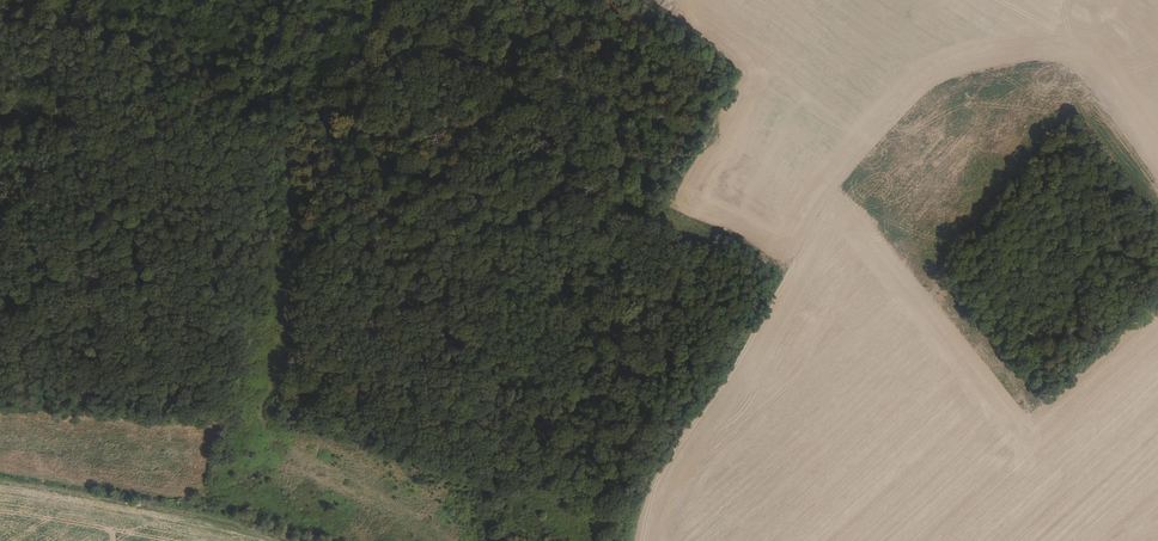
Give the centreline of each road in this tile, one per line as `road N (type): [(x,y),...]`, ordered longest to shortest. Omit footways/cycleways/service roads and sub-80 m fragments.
road 1 (track): [(308,242),(263,416),(267,428),(280,447),(450,540)]

